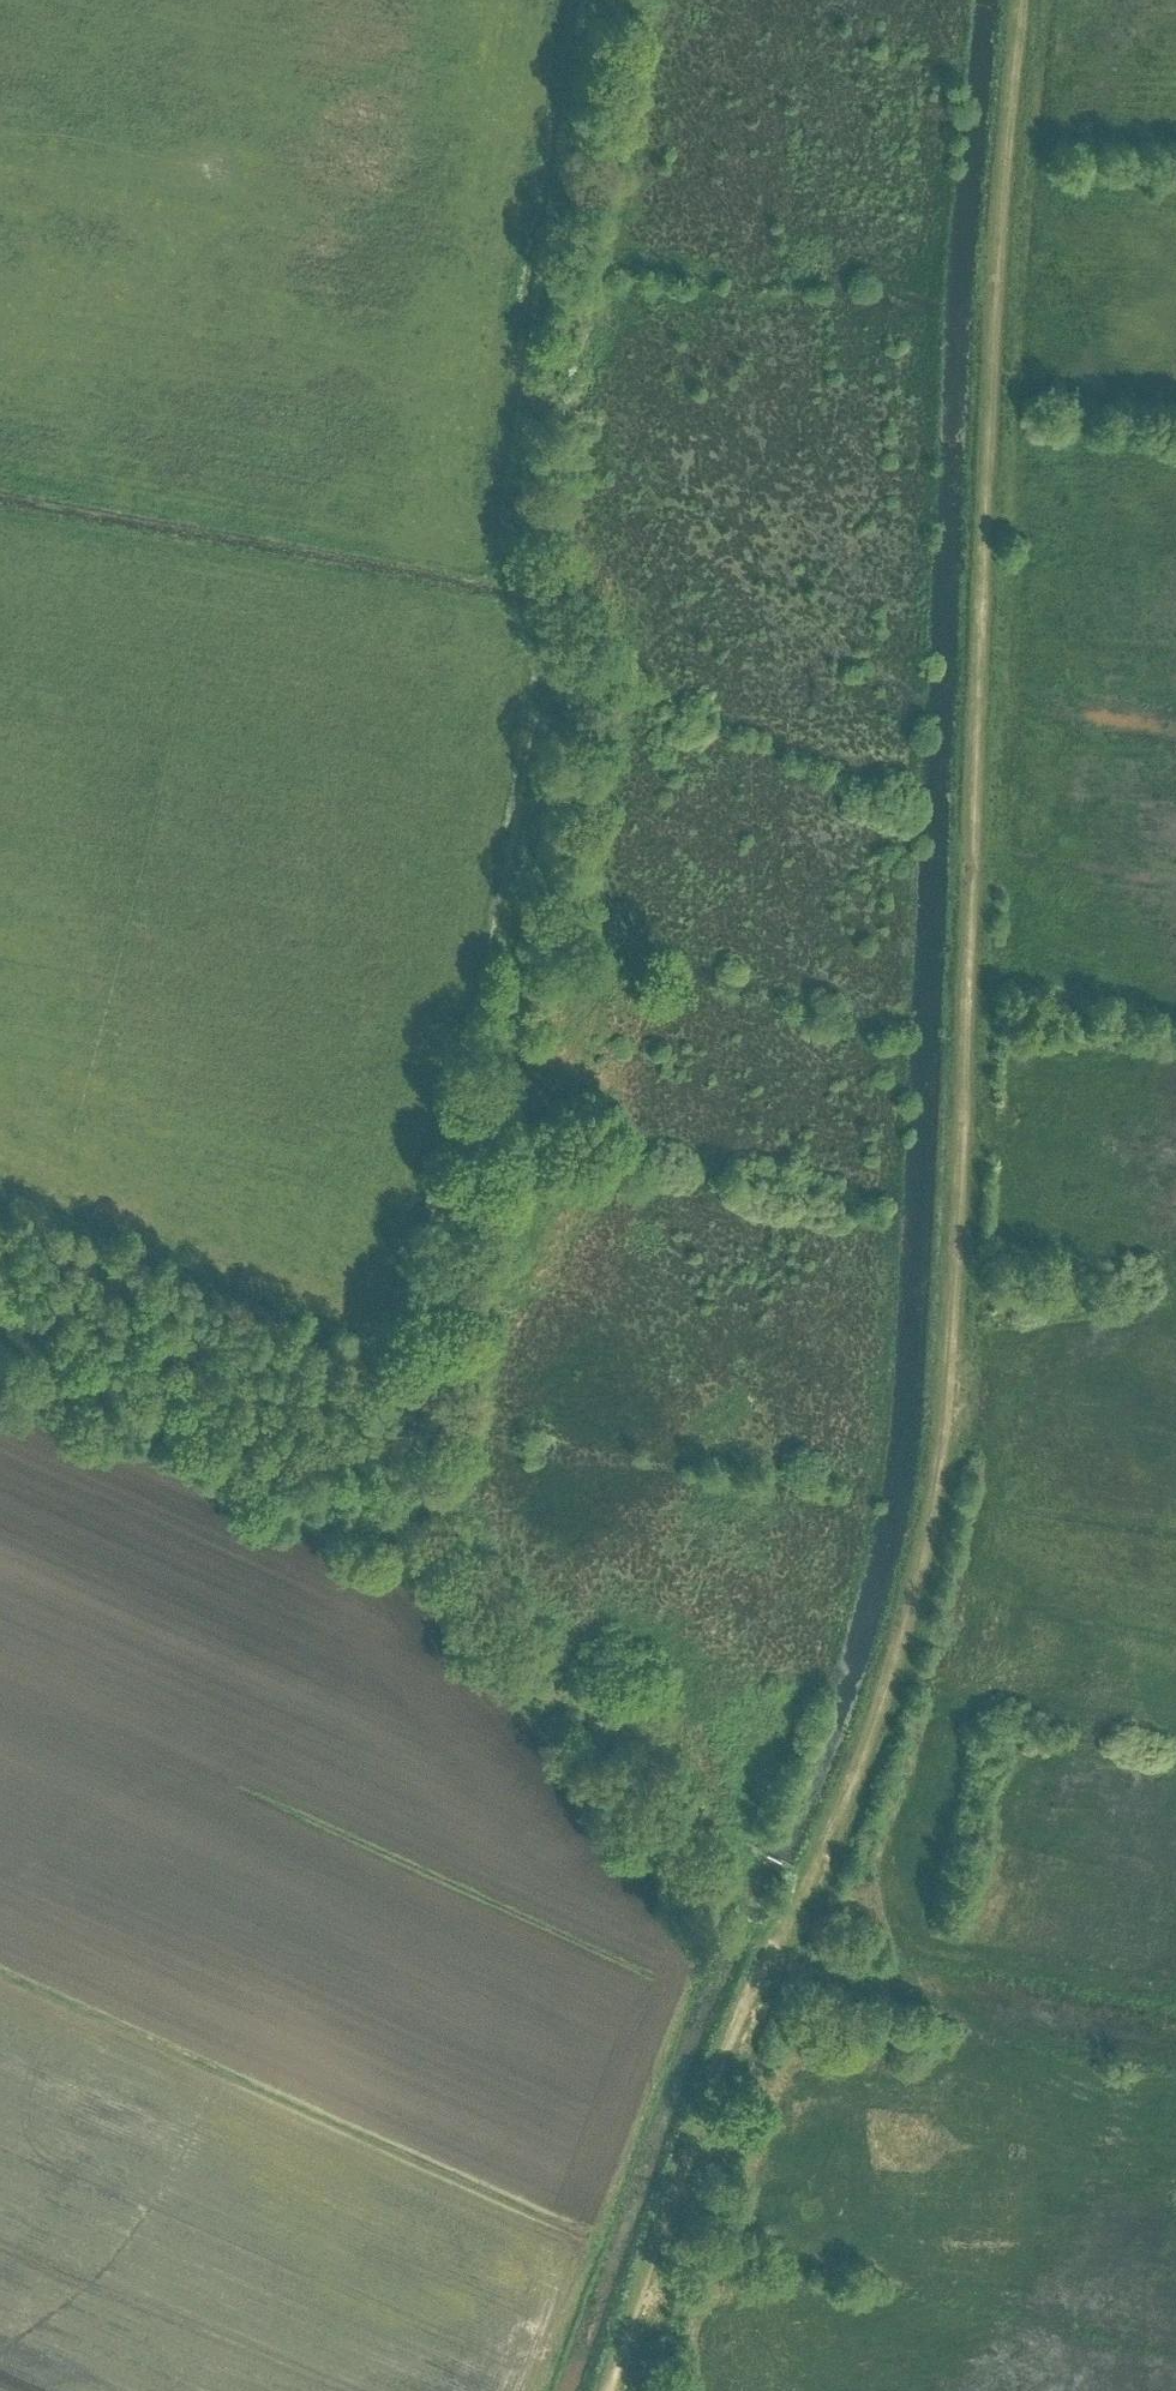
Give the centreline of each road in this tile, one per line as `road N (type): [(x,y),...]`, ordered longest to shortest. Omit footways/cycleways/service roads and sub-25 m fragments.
road 1 (track): [(768,1947),(881,1699),(920,1568),(936,1474),(961,1145),(1002,203),(1023,0)]
road 2 (track): [(595,0),(513,488),(521,547),(557,659),(554,720),(392,1539)]
road 3 (track): [(392,1539),(768,1947),(606,2390)]
road 4 (track): [(0,1363),(392,1539)]

